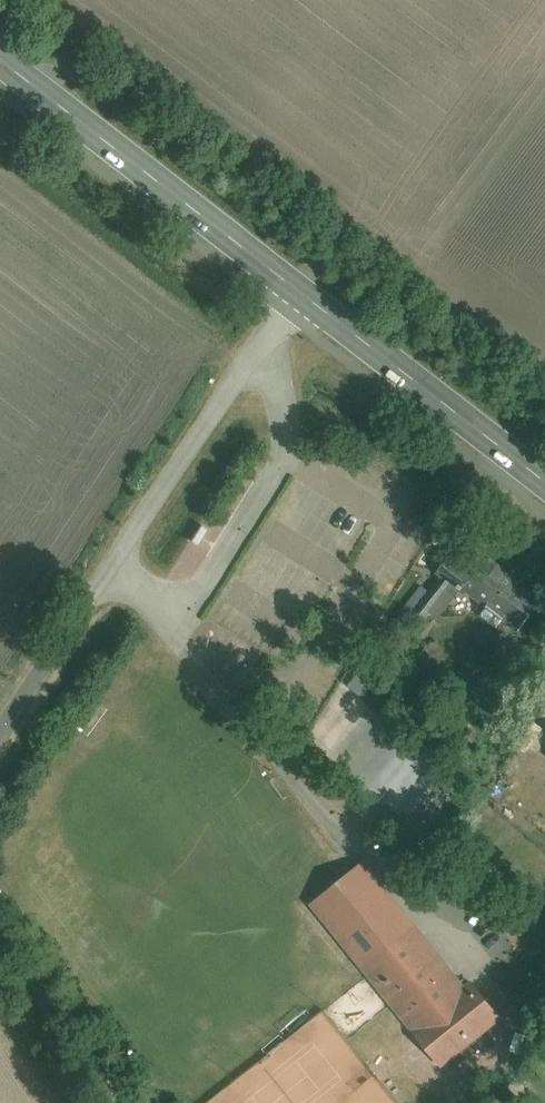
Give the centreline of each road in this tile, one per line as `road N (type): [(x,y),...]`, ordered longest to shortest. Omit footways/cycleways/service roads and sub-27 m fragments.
road 1 (unclassified): [(0,726),(224,390),(308,292)]
road 2 (primary): [(308,292),(0,55)]
road 3 (primary): [(544,476),(308,292)]
road 4 (track): [(0,939),(115,1102)]

